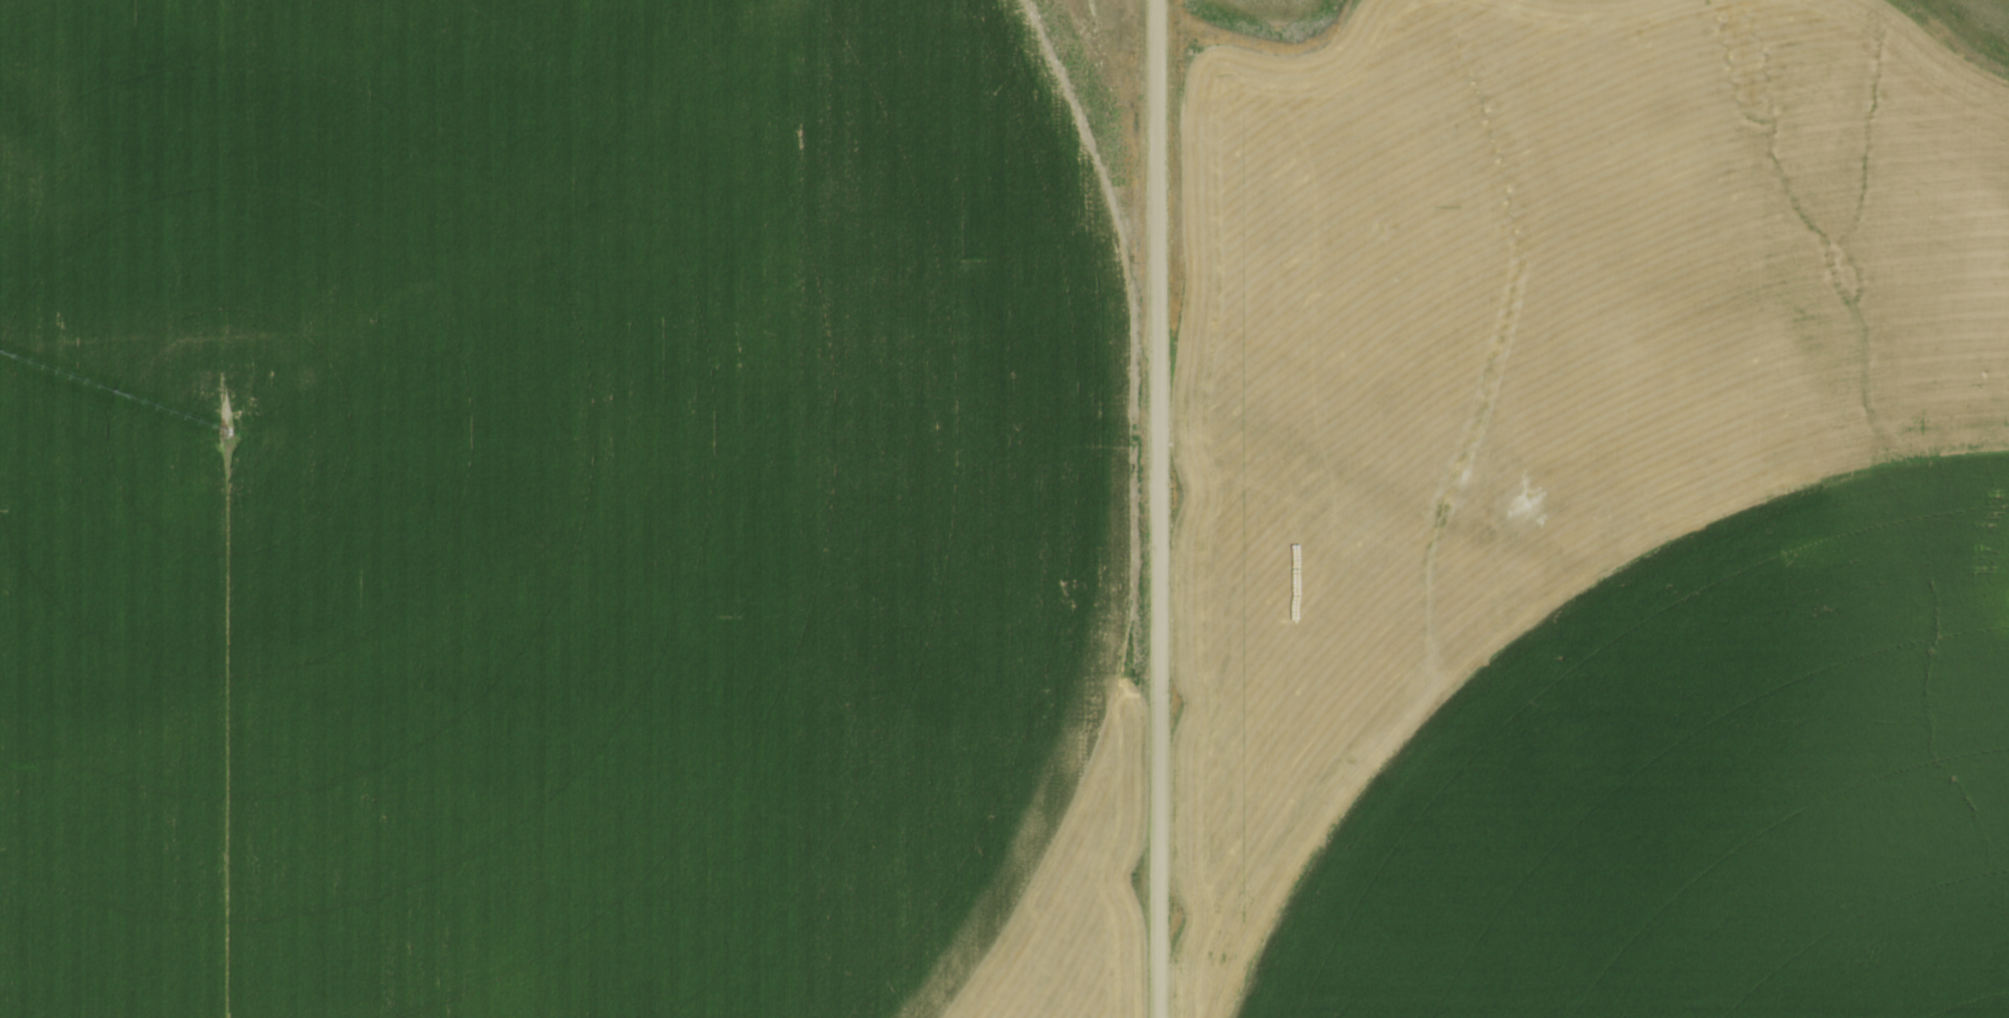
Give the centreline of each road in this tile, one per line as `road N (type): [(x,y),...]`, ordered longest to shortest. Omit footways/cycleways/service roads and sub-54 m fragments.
road 1 (residential): [(1157,0),(1161,1017)]

